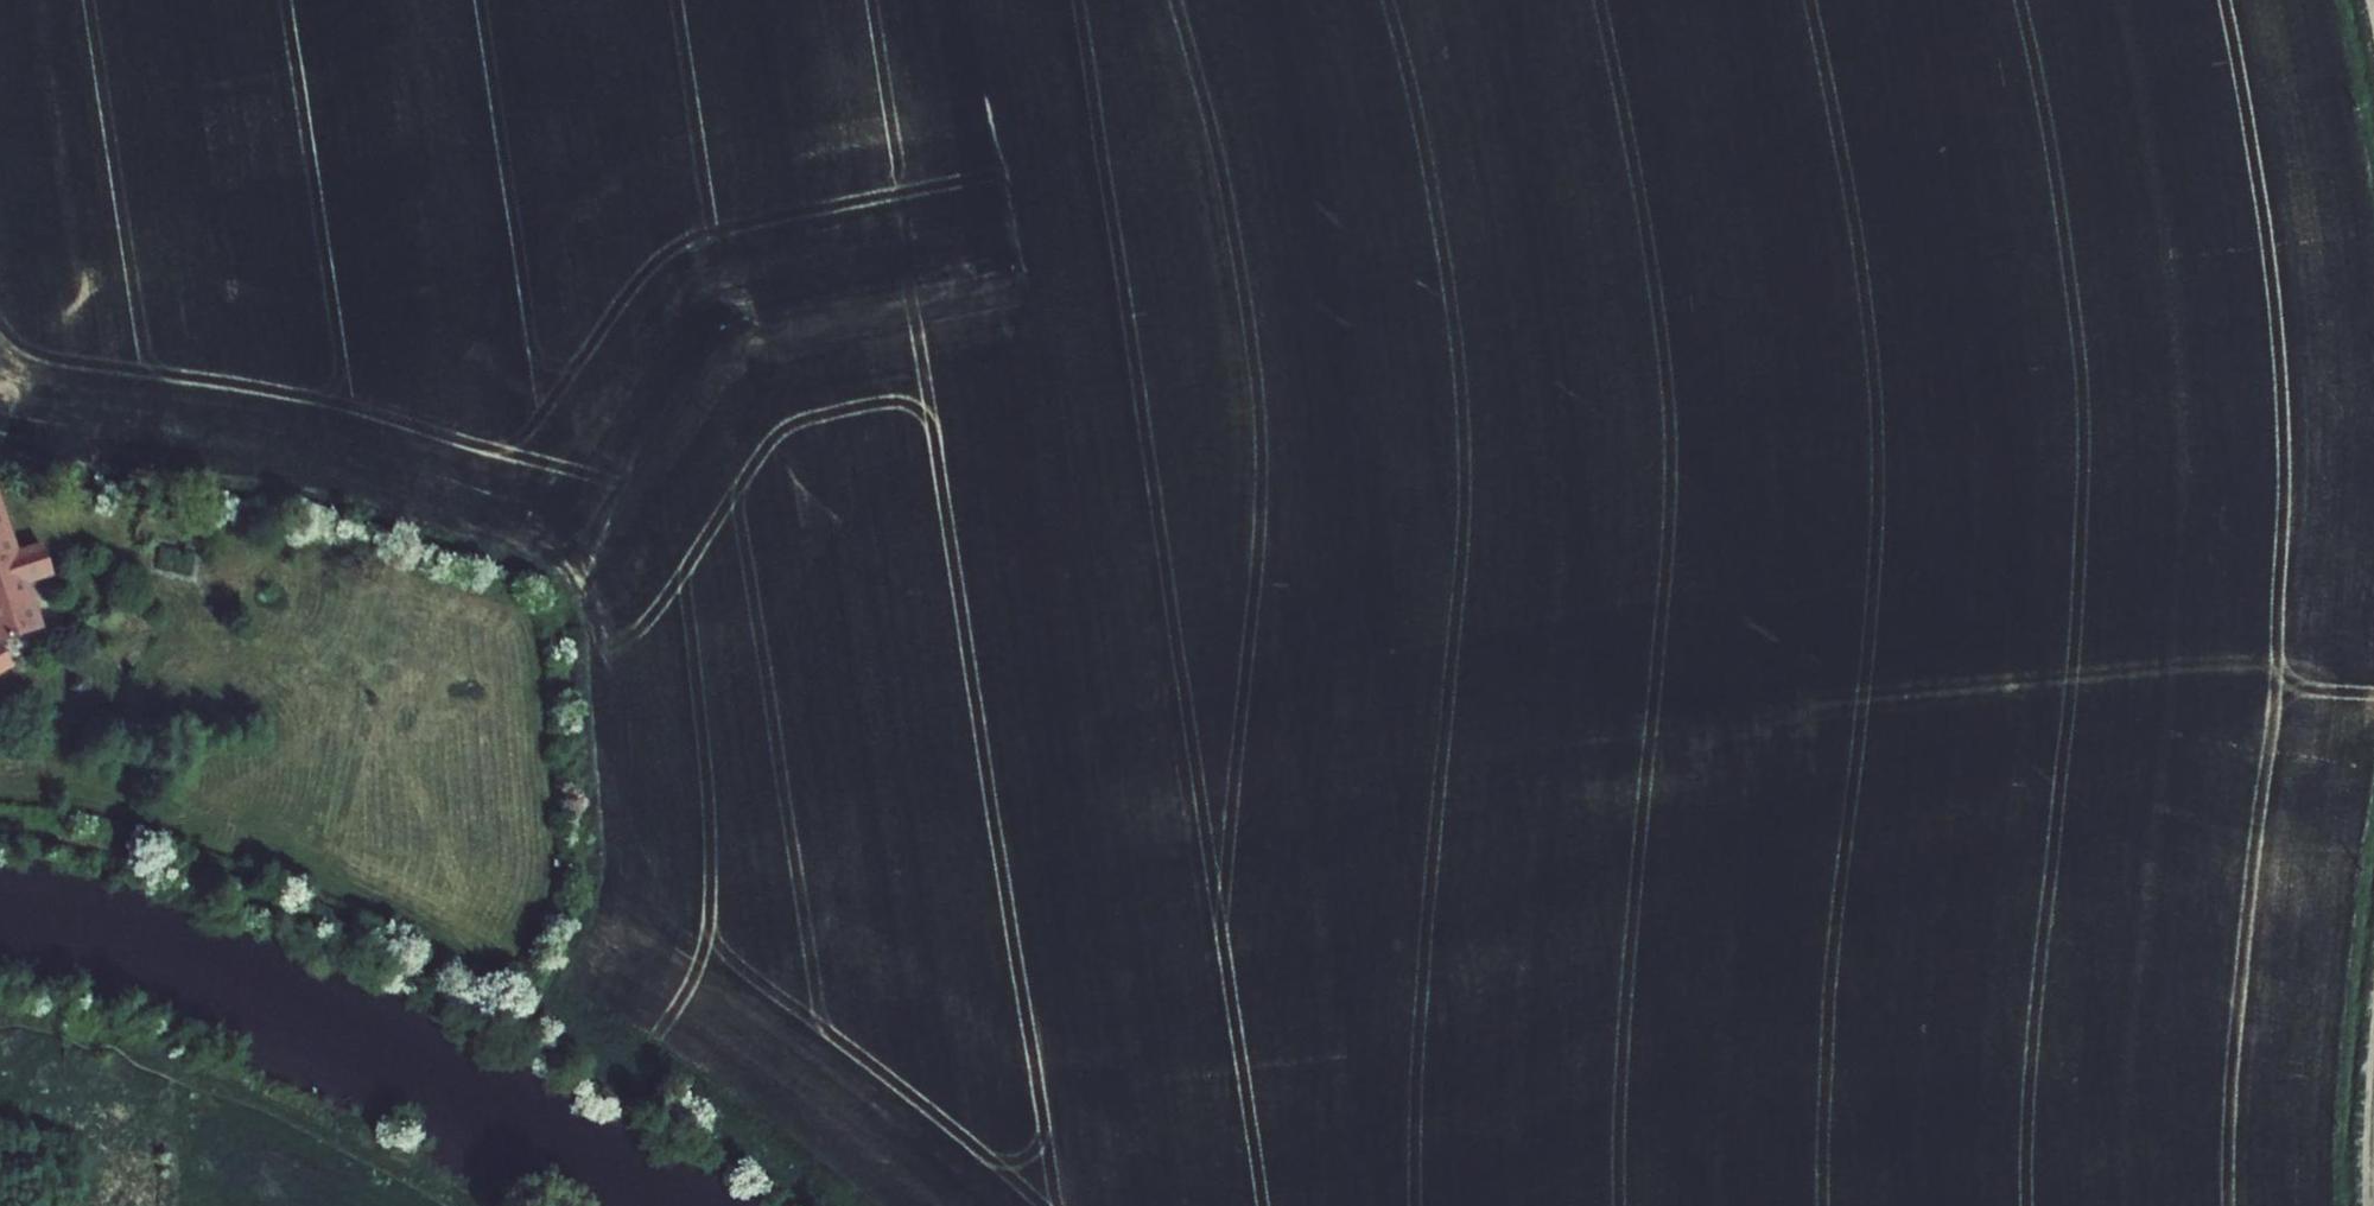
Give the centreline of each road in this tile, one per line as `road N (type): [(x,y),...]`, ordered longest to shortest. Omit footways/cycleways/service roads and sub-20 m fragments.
road 1 (track): [(0,1035),(224,1086),(431,1205)]

